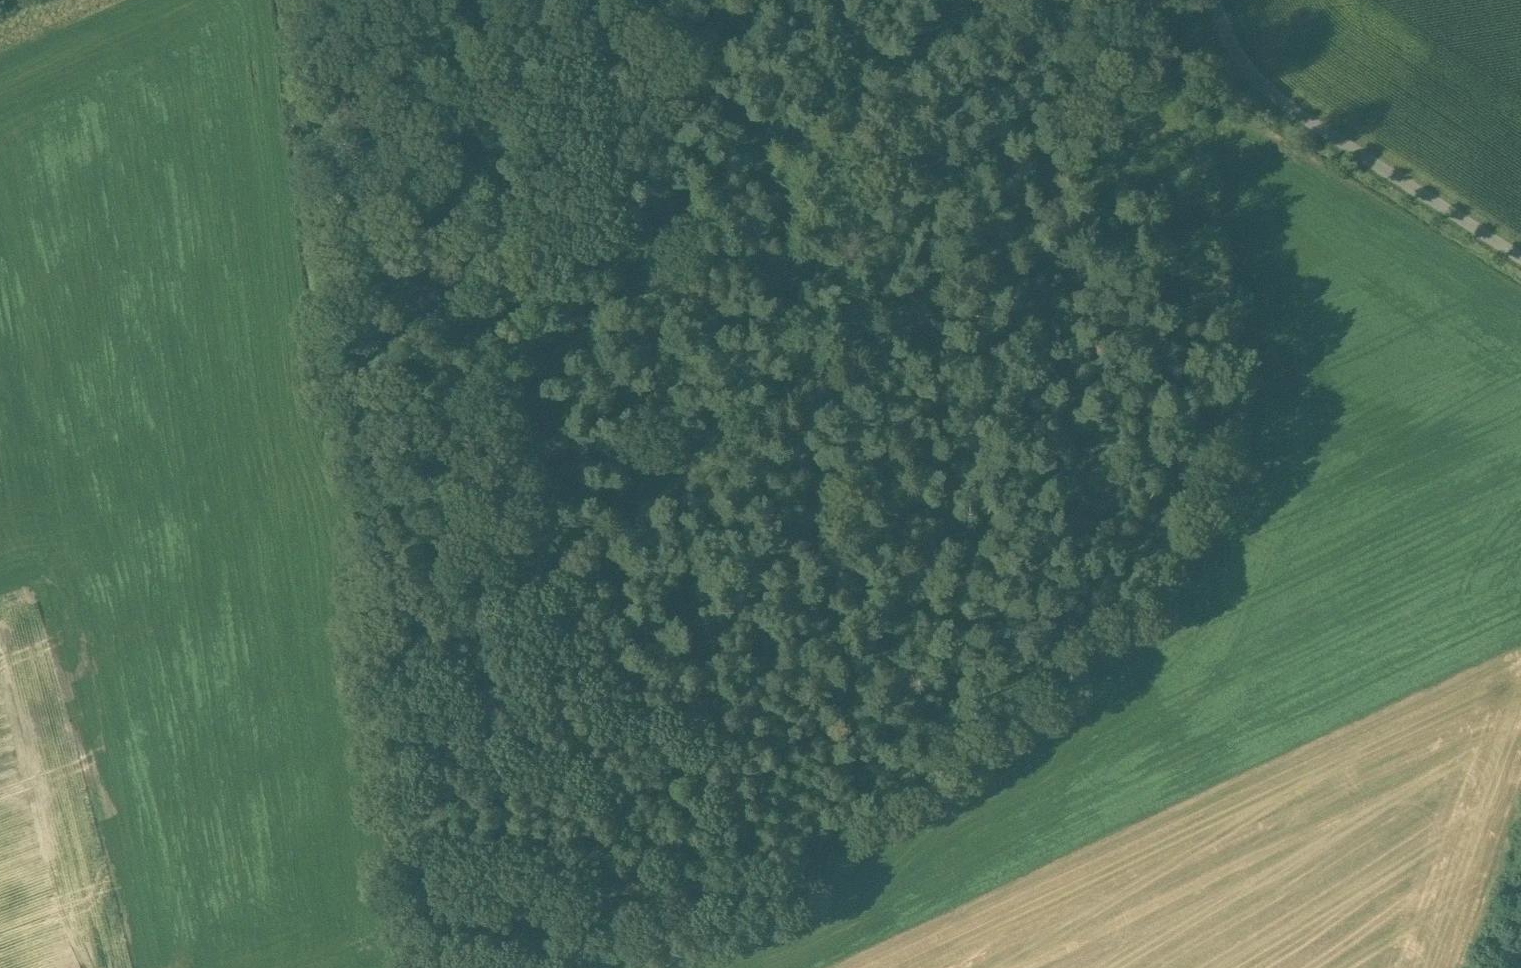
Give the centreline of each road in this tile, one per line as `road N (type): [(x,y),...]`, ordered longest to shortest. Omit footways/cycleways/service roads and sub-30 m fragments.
road 1 (unclassified): [(1211,0),(1234,63),(1267,92),(1520,256)]

